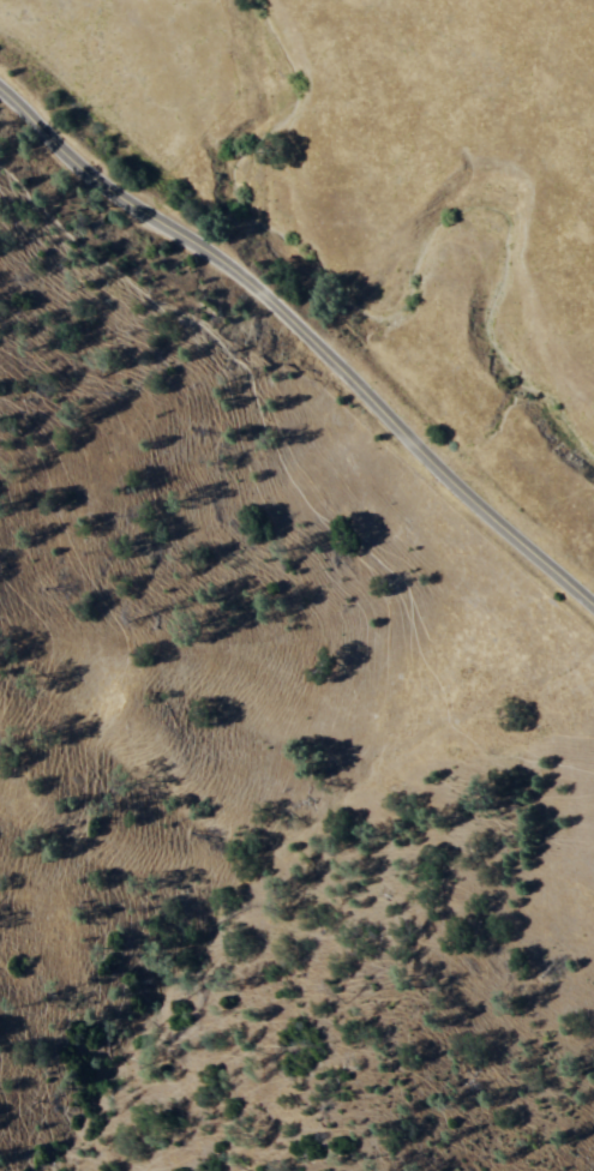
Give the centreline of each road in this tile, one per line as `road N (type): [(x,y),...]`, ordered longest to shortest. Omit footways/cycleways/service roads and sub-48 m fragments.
road 1 (primary): [(593,598),(467,491),(233,265),(110,186),(0,82)]

